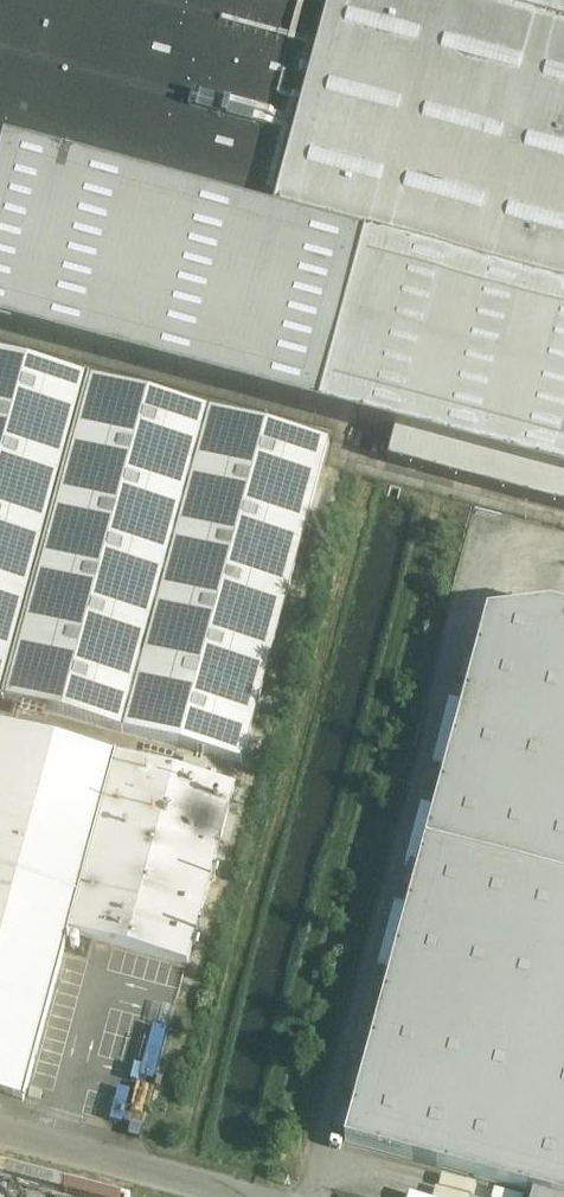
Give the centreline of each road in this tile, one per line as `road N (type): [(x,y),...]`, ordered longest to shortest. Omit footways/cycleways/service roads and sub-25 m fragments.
road 1 (unclassified): [(220,1196),(0,1130)]

